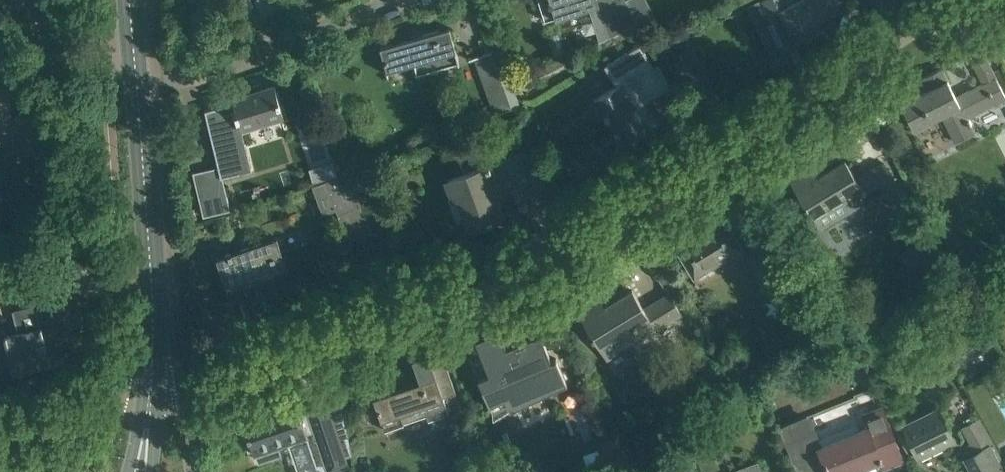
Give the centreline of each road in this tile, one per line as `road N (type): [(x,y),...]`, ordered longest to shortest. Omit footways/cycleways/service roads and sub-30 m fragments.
road 1 (residential): [(153,391),(508,270),(900,34)]
road 2 (tertiary): [(153,391),(156,281),(136,80)]
road 3 (residential): [(136,80),(195,75),(396,0)]
road 4 (residential): [(0,425),(153,391)]
road 5 (residential): [(0,54),(134,45)]

